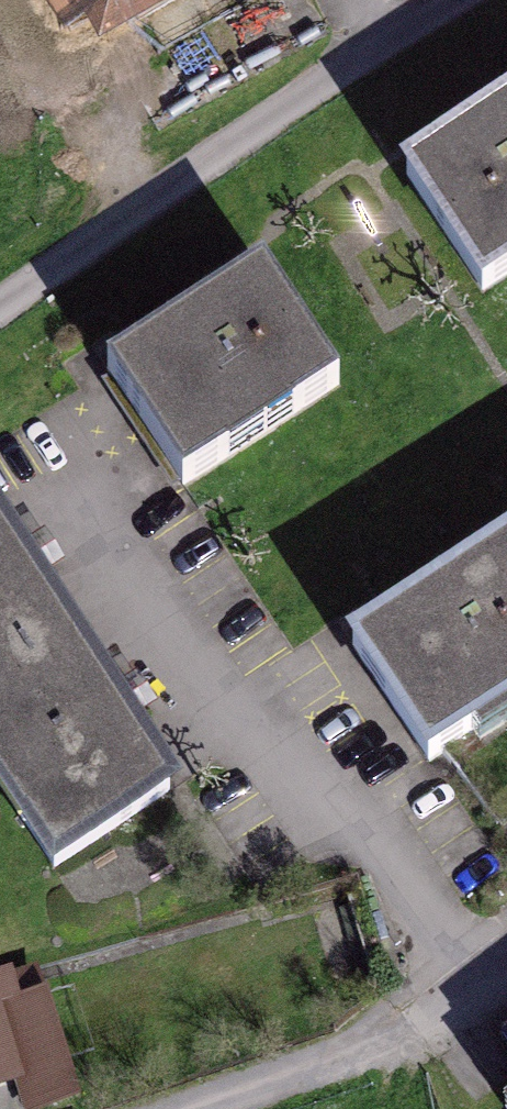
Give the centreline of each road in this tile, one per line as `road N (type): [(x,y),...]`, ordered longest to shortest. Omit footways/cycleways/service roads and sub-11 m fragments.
road 1 (residential): [(0,304),(383,36),(447,0)]
road 2 (track): [(195,1108),(420,1029)]

